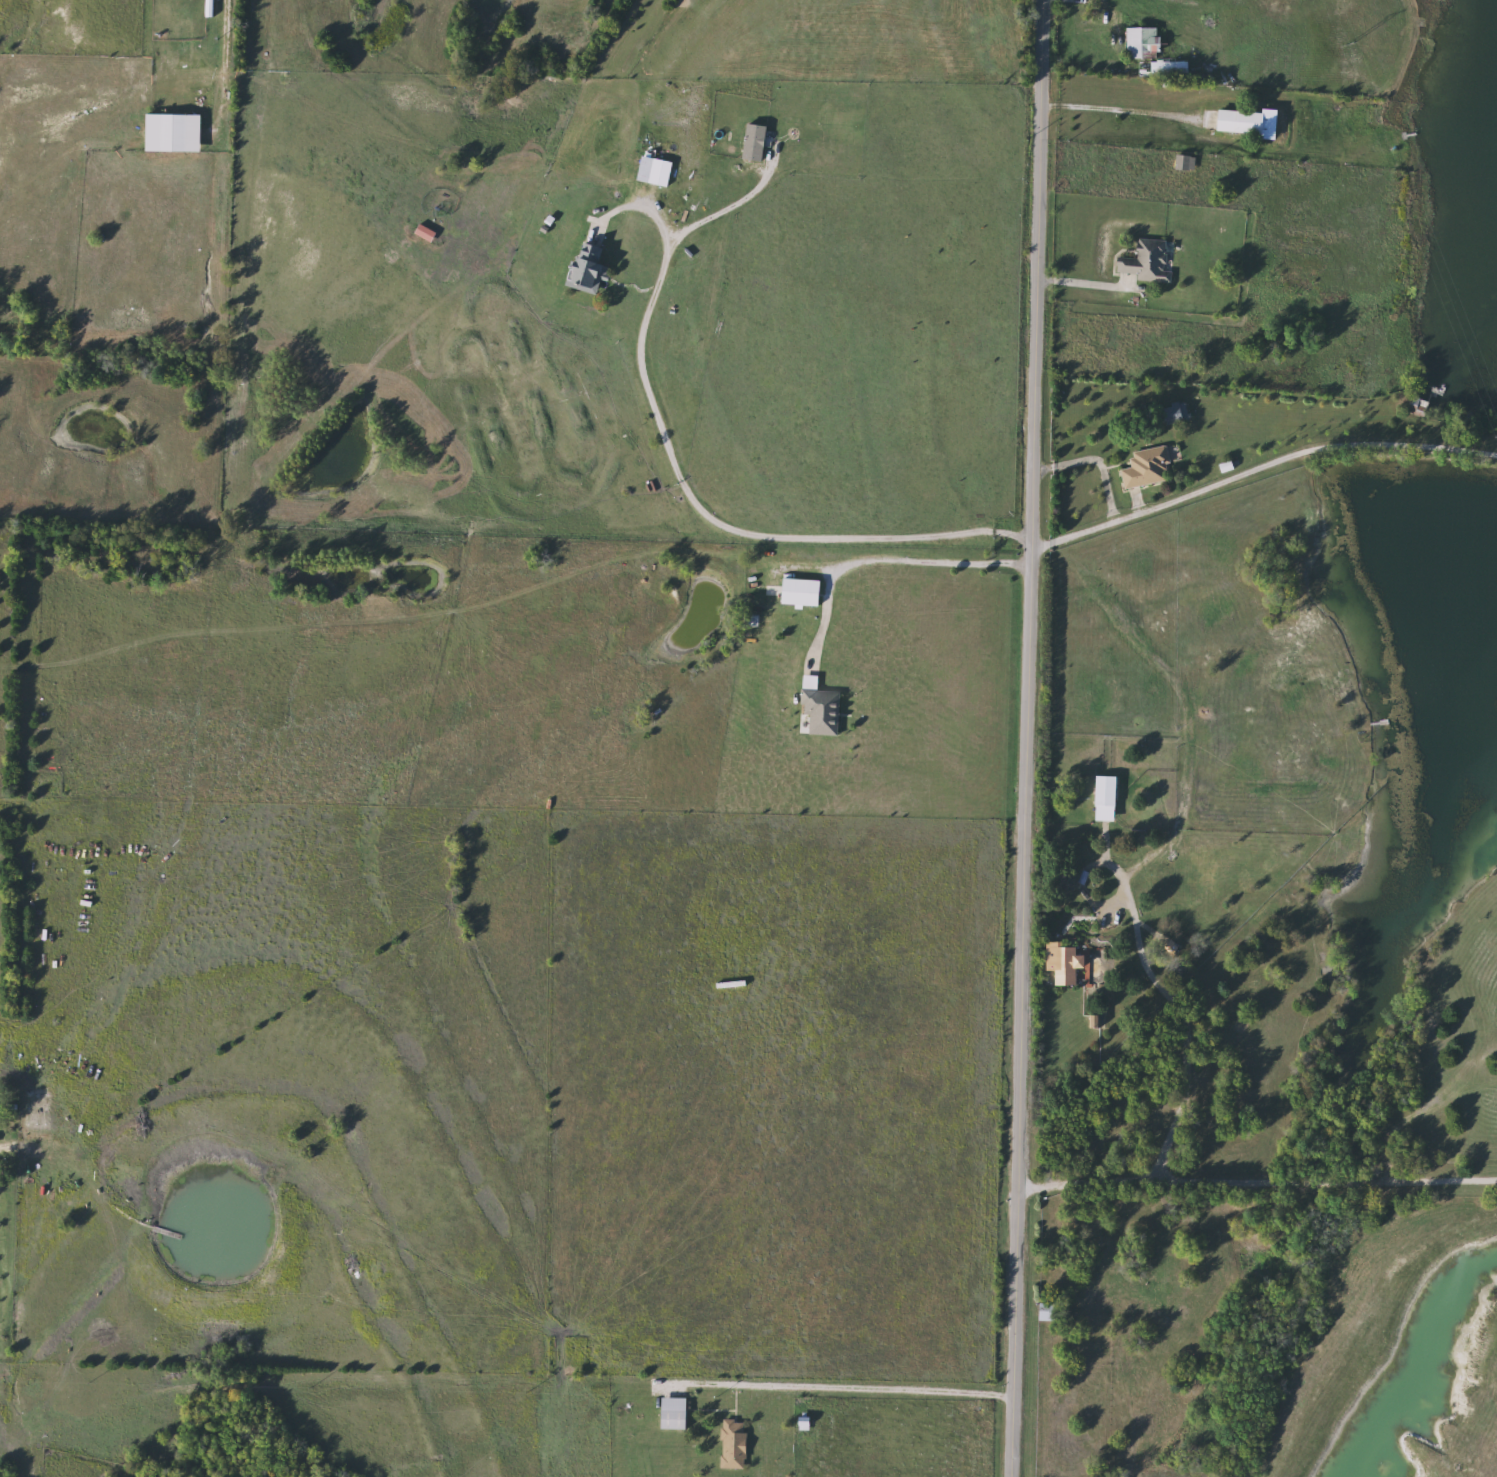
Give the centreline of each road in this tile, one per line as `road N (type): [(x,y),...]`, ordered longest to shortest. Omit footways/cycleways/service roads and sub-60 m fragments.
road 1 (residential): [(1039,0),(1022,557),(1010,1476)]

